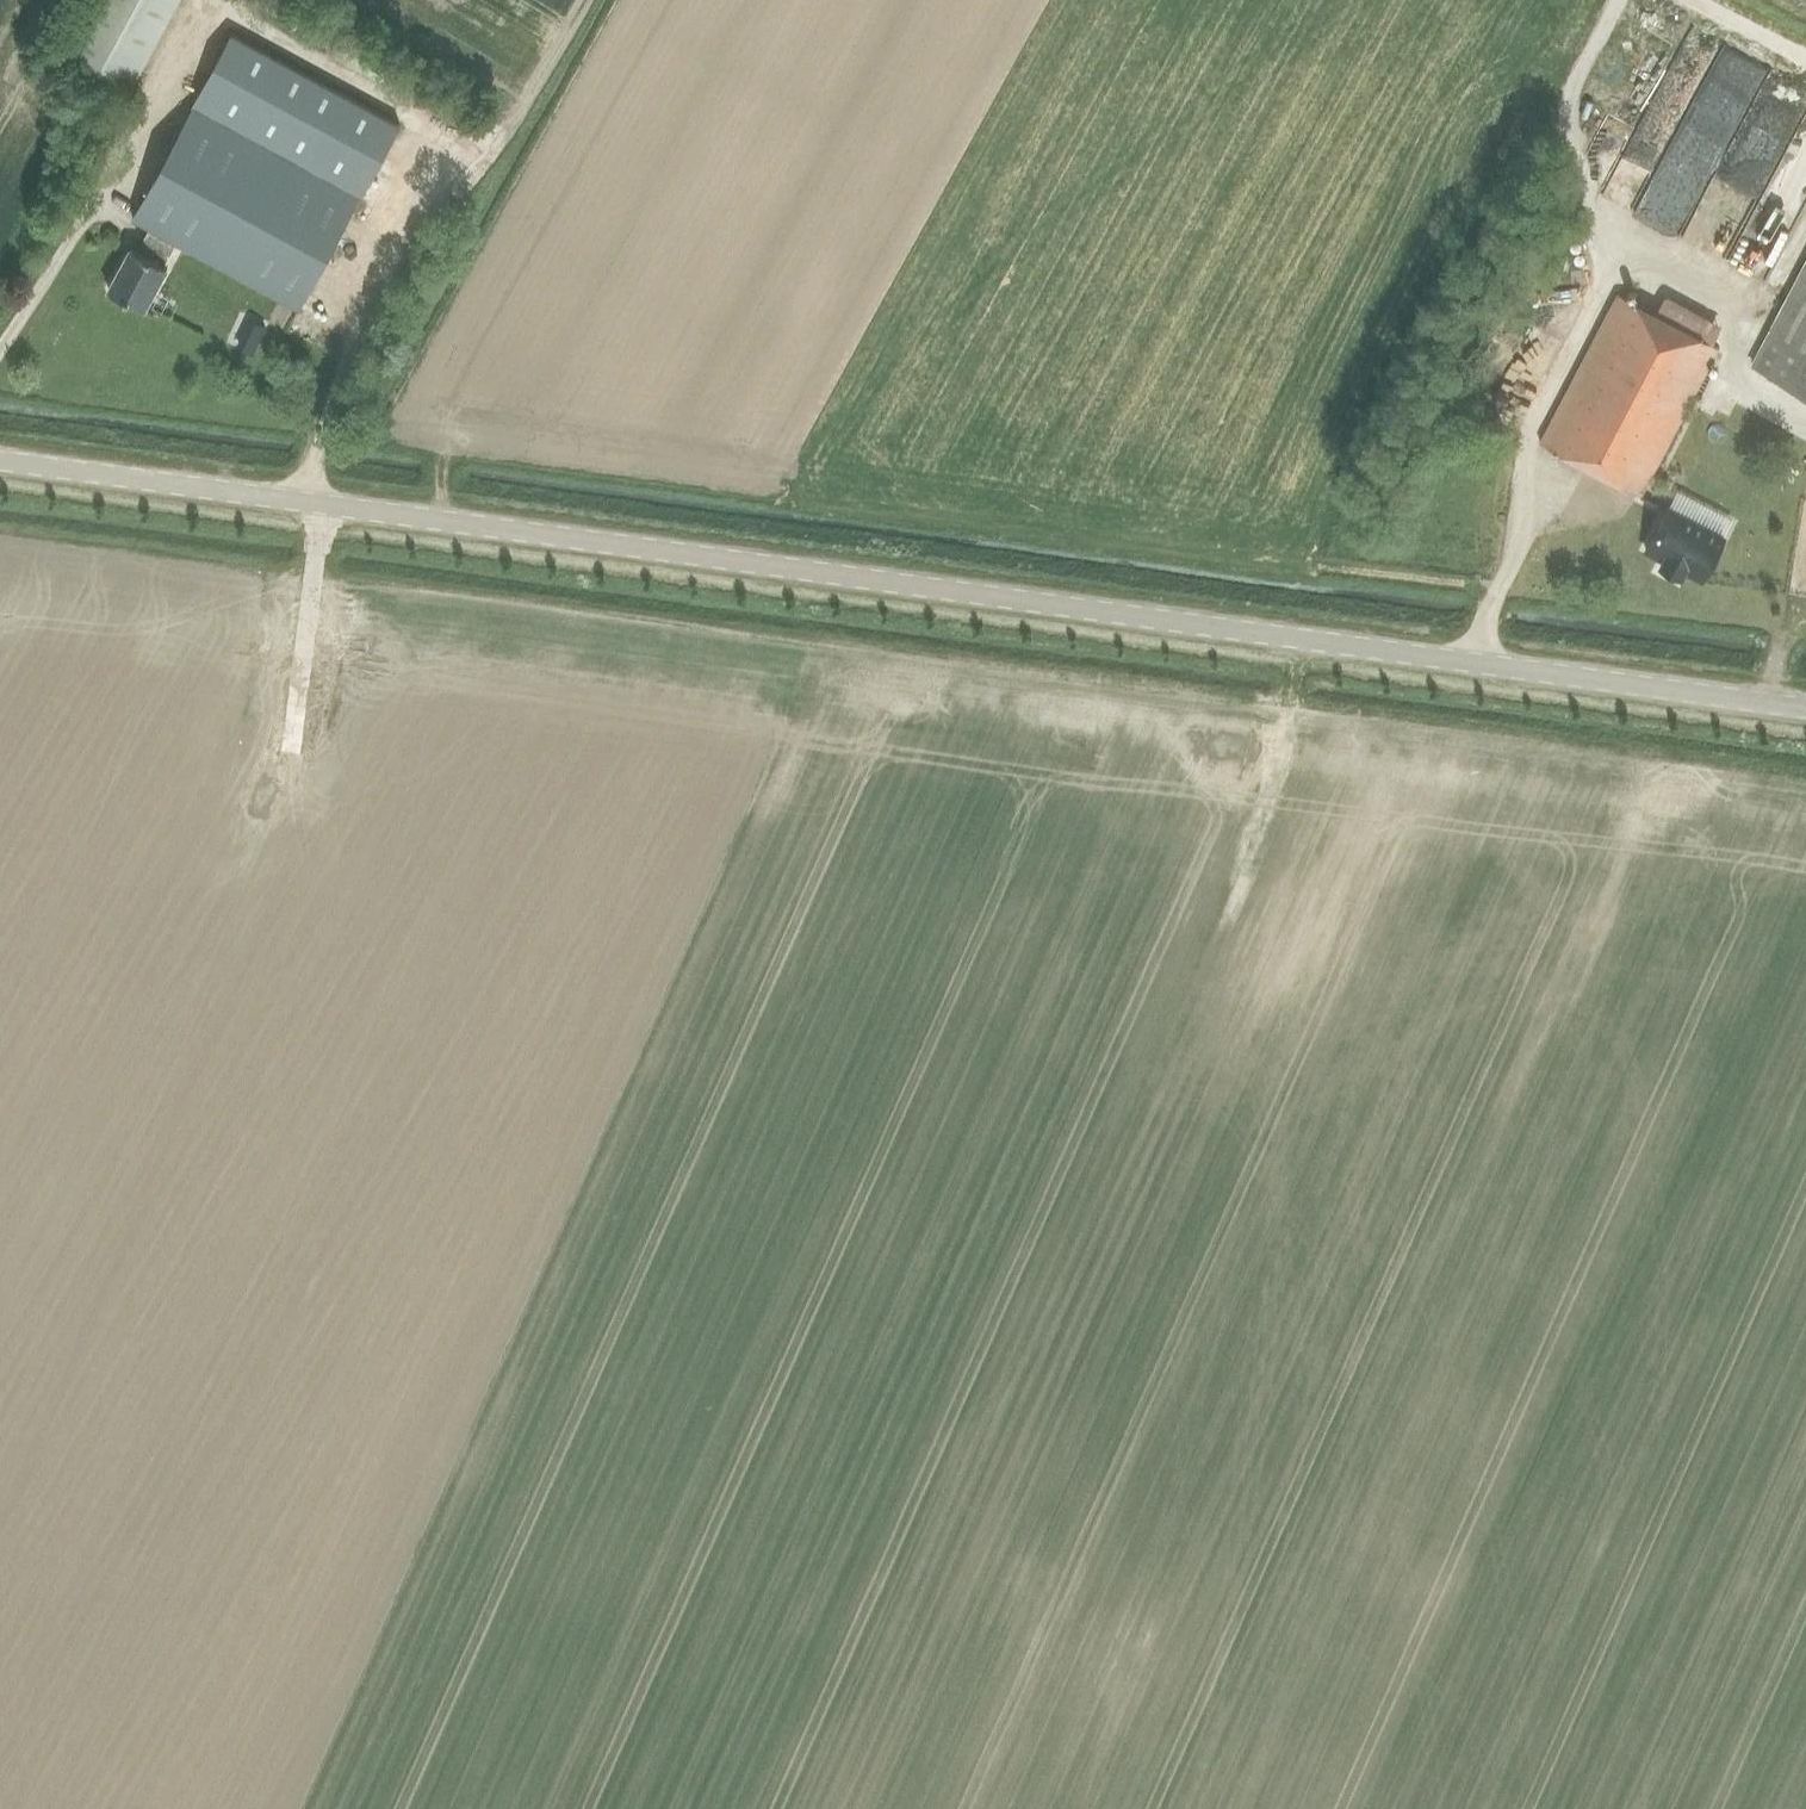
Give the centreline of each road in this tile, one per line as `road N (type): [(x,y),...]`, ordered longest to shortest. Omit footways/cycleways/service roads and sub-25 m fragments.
road 1 (tertiary): [(1805,710),(0,460)]

